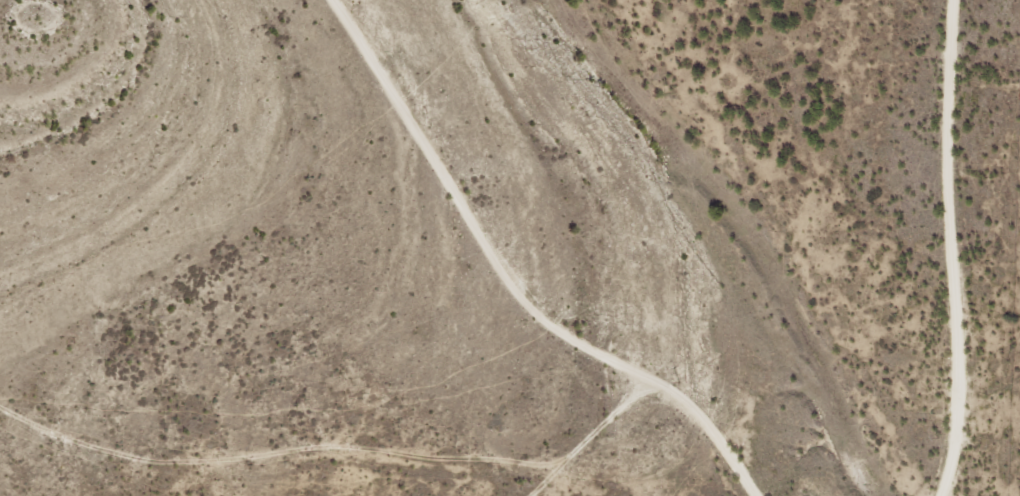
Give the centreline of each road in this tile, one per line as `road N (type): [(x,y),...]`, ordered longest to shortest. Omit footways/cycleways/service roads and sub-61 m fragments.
road 1 (track): [(764,485),(670,476),(561,492),(323,439),(30,435),(0,425)]
road 2 (track): [(323,0),(569,281),(775,495)]

